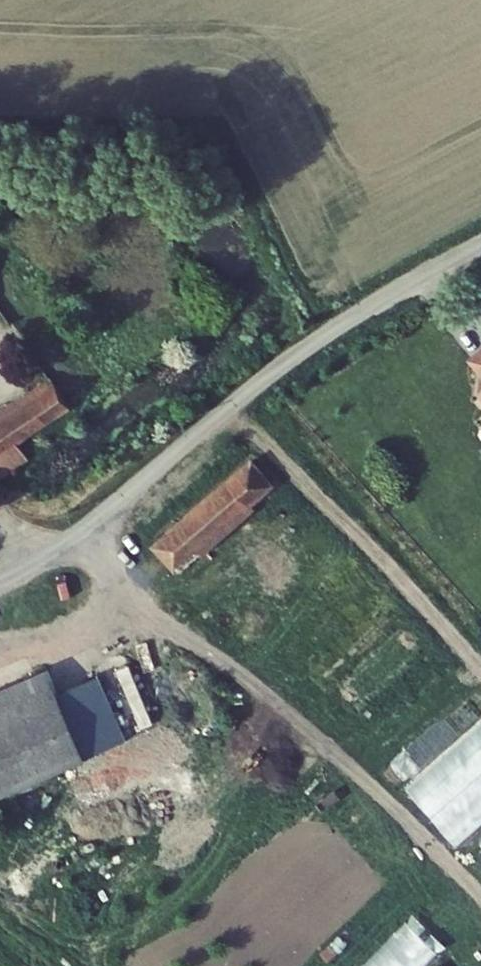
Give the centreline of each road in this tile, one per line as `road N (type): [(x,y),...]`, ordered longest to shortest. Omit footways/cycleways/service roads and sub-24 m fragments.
road 1 (unclassified): [(0,579),(86,527),(279,367),(480,246)]
road 2 (track): [(86,527),(136,599),(326,745),(480,889)]

